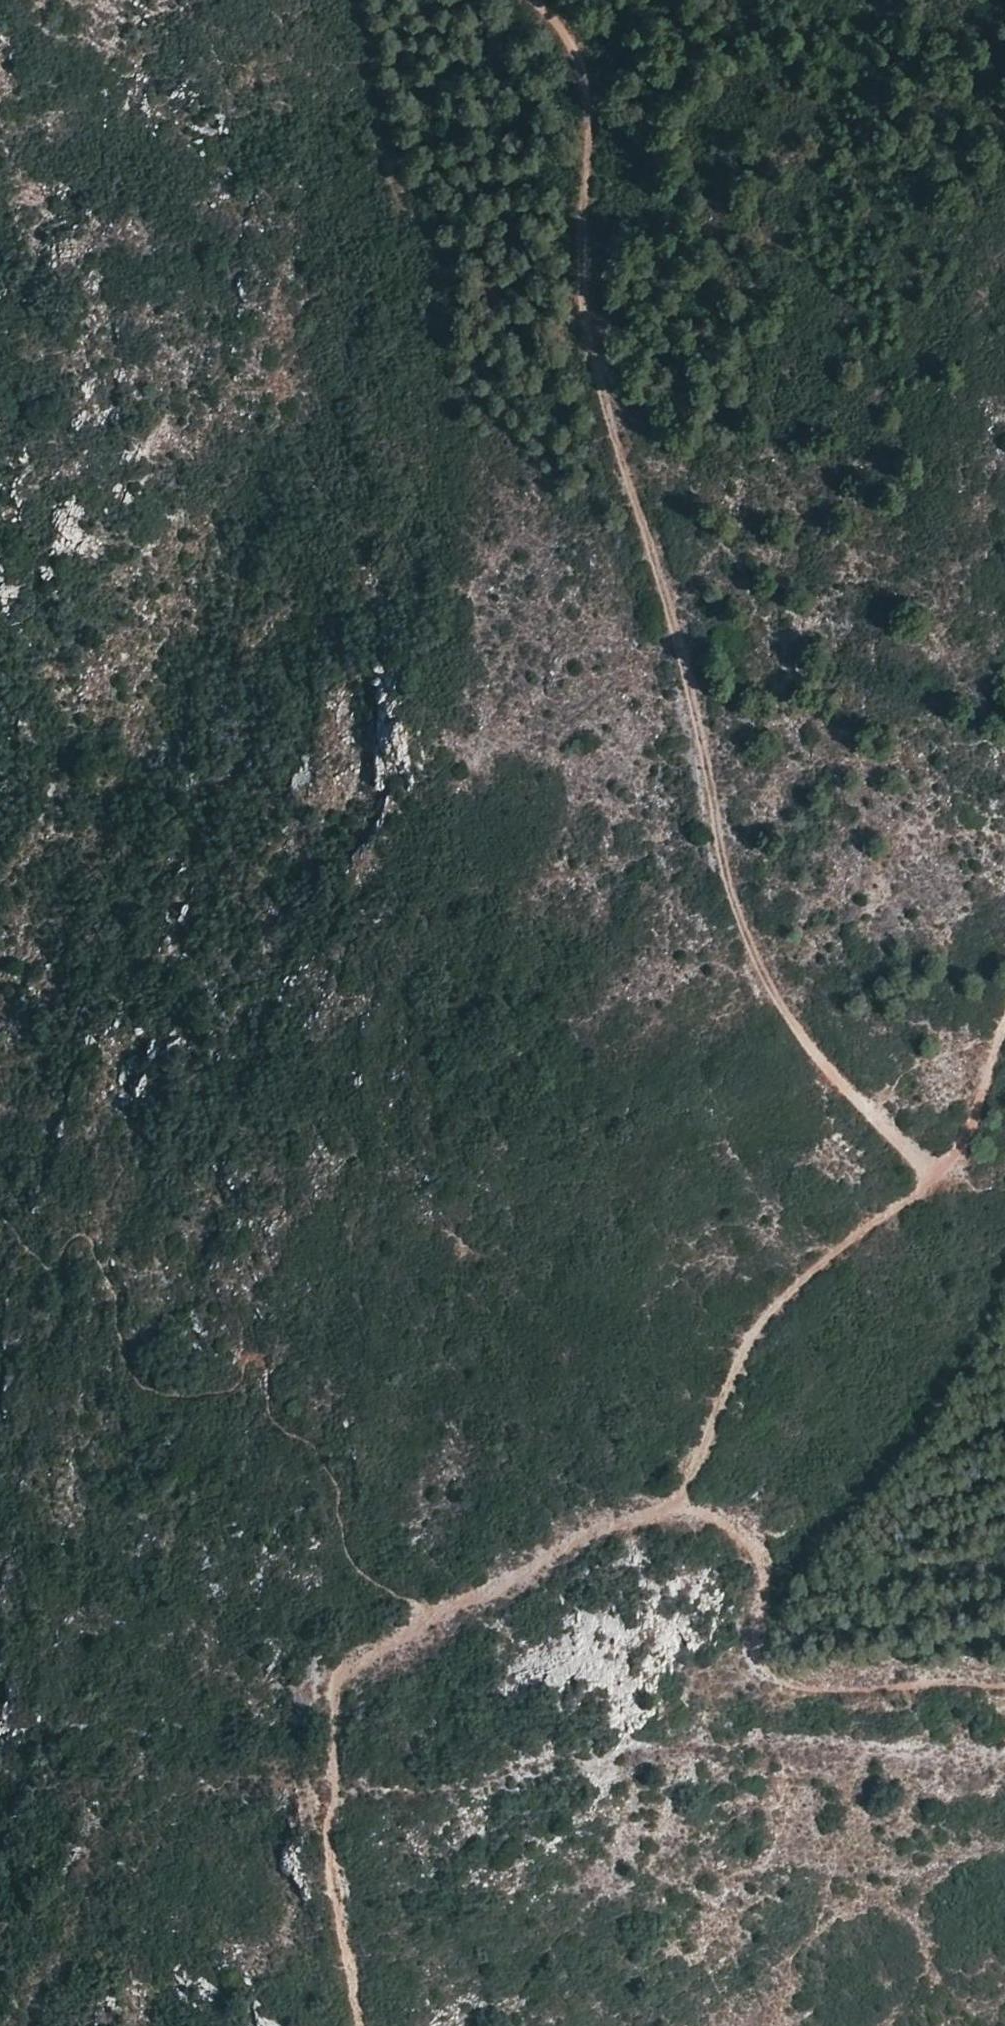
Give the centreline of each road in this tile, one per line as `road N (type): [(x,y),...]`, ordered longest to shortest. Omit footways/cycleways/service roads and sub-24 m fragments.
road 1 (track): [(941,1170),(858,1101),(787,1019),(743,934),(696,724),(588,353),(573,269),(580,148),(575,73),(526,0)]
road 2 (track): [(366,2025),(325,1815),(335,1681),(371,1650),(433,1618),(510,1592),(593,1528),(674,1515),(735,1518),(755,1537),(762,1566),(753,1637),(770,1674),(815,1690),(1004,1687)]
road 3 (track): [(674,1515),(746,1347),(785,1293),(941,1170),(1004,1033)]

